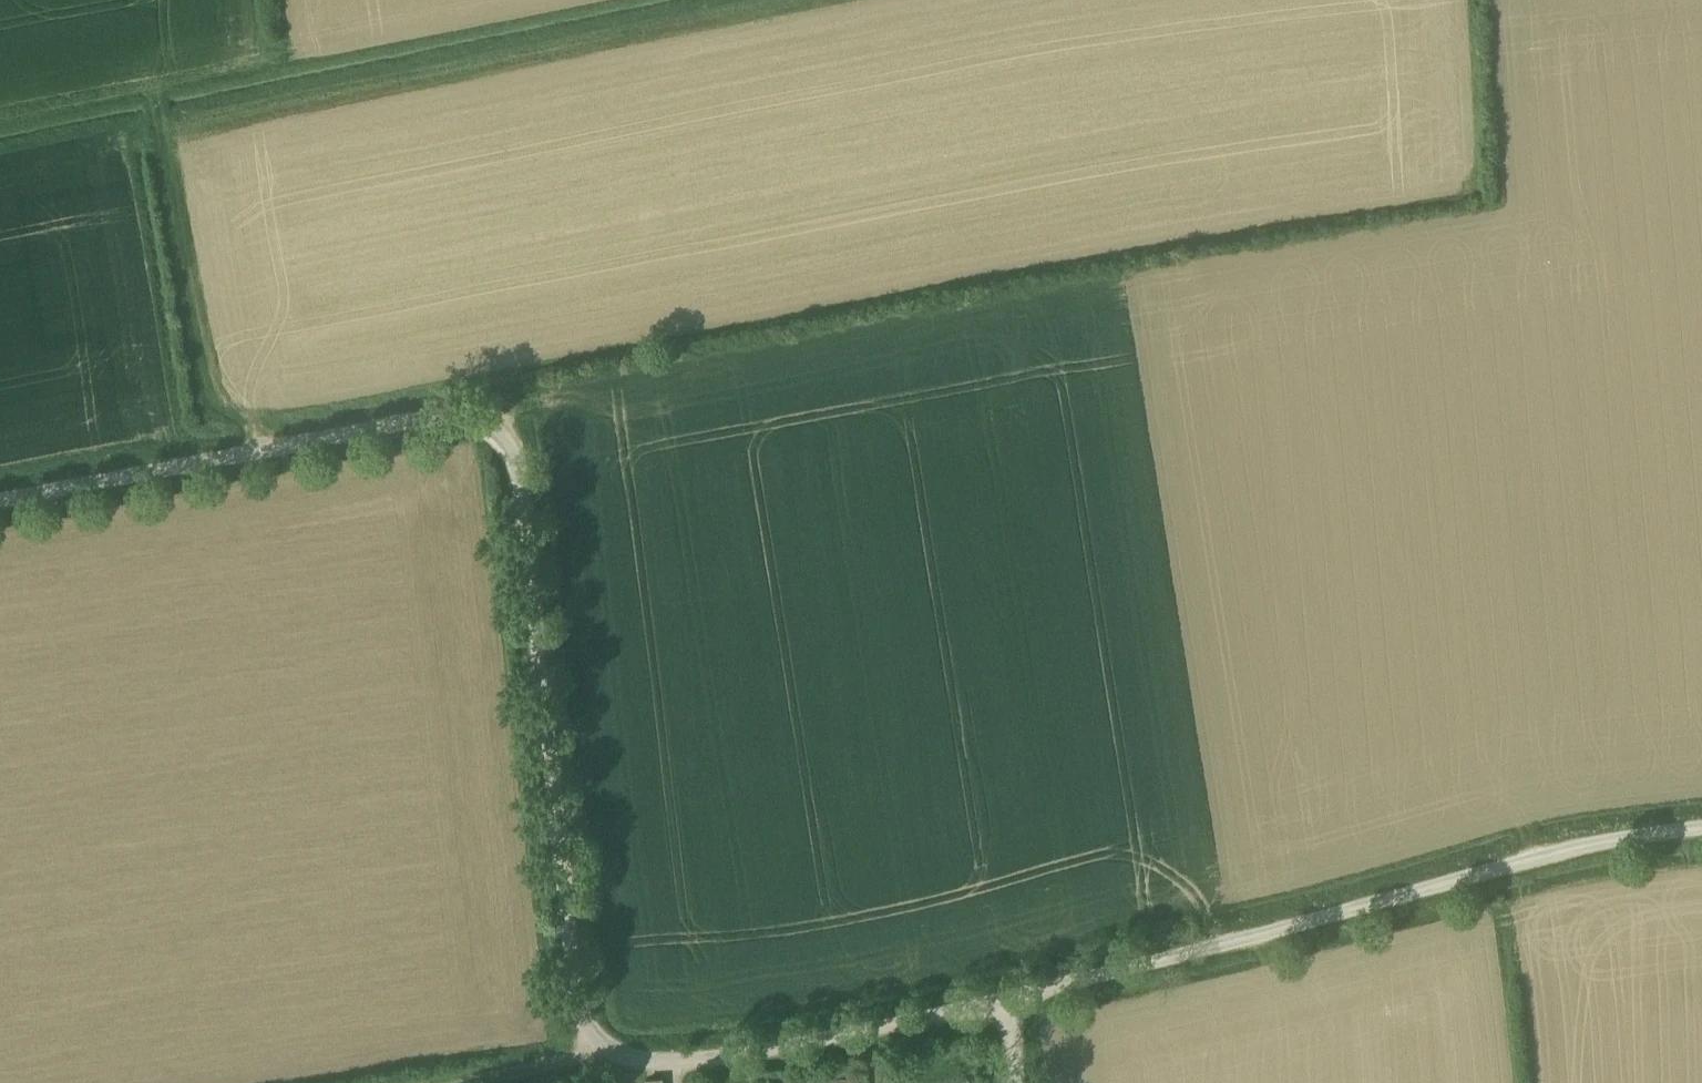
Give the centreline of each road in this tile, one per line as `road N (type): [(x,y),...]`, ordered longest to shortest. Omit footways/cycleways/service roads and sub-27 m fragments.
road 1 (unclassified): [(0,499),(455,416),(503,432),(525,477),(578,989),(591,1030),(643,1055),(700,1054),(1014,997)]
road 2 (unclassified): [(1014,997),(1215,952),(1555,852),(1701,828)]

